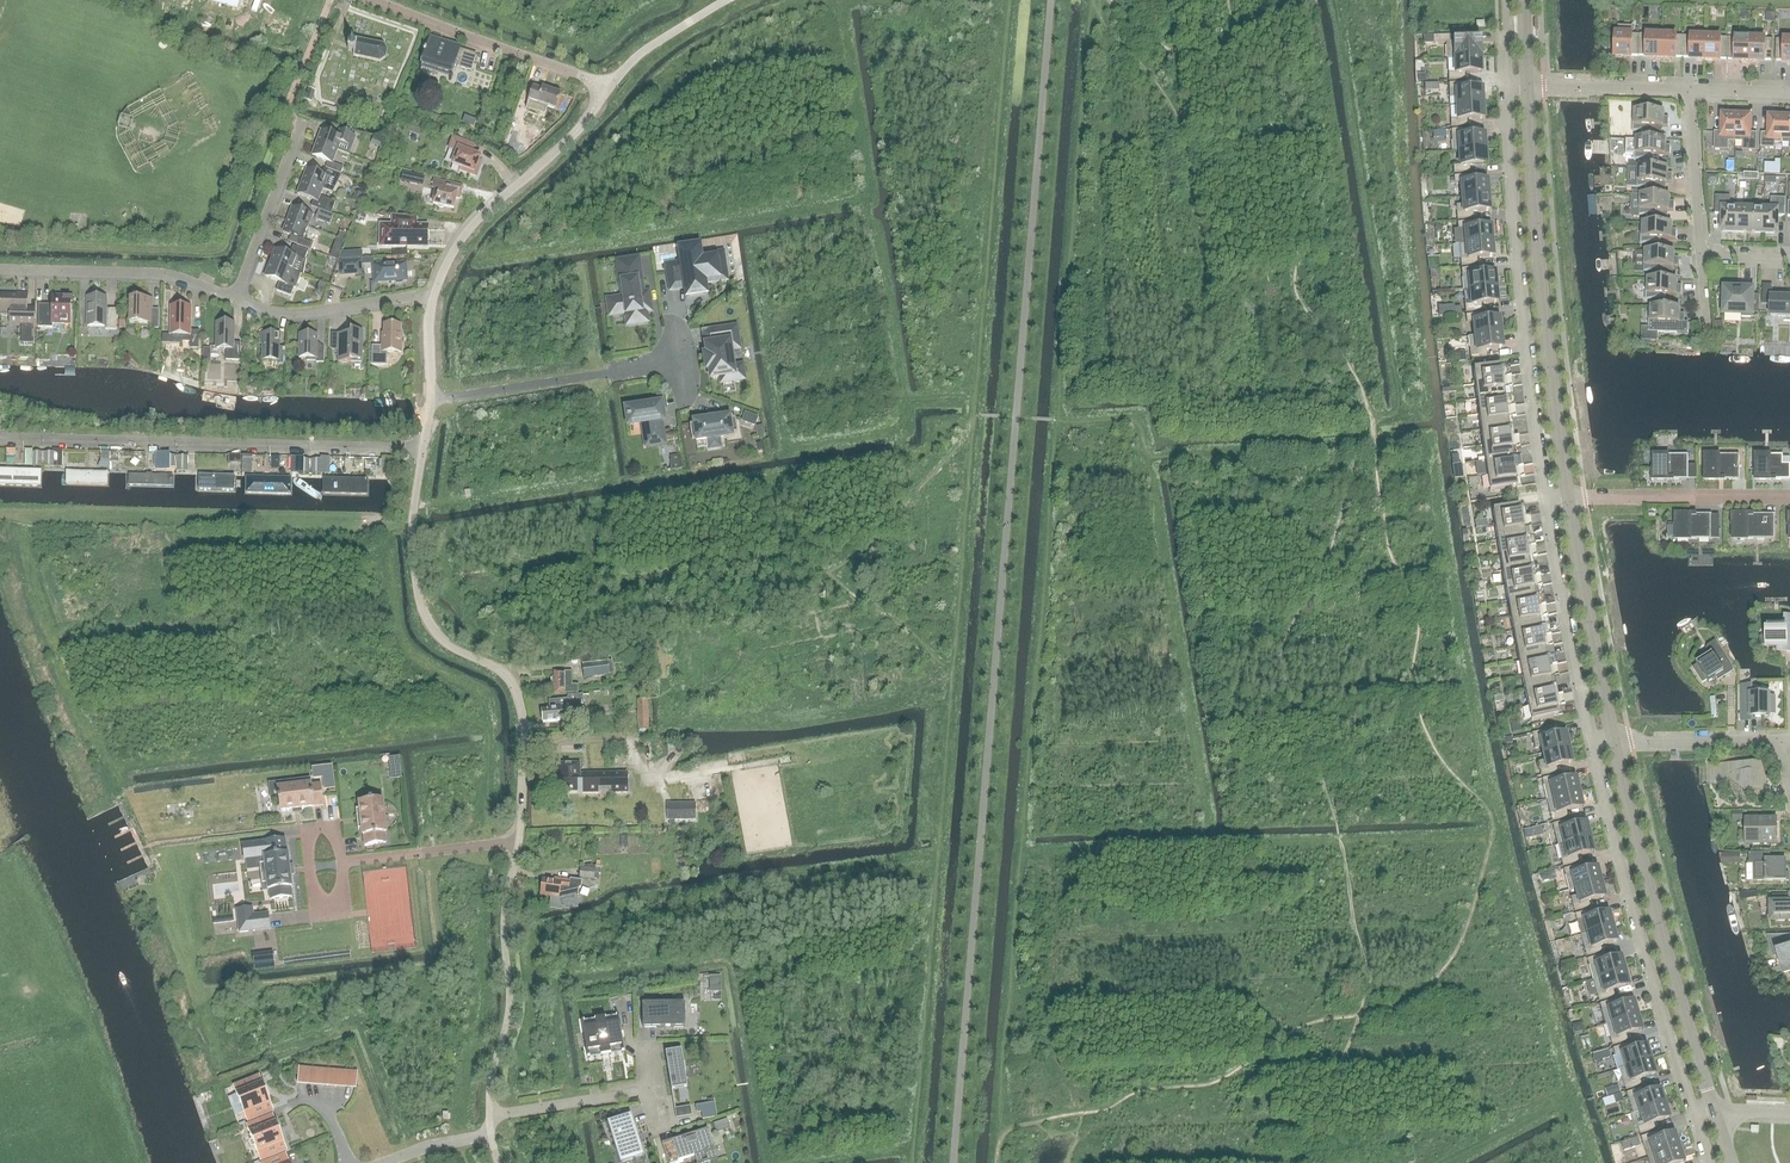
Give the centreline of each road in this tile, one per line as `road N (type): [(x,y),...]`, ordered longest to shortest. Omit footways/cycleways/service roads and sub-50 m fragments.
road 1 (unclassified): [(423,449),(411,529),(421,608),(439,637),(514,685),(524,734),(518,841)]
road 2 (residential): [(423,449),(0,436)]
road 3 (tertiary): [(1527,85),(1542,289),(1569,500)]
road 4 (residential): [(1507,85),(1549,500)]
road 5 (residential): [(1593,741),(1693,1109)]
road 6 (tertiary): [(1614,741),(1714,1109)]
road 7 (track): [(787,759),(646,781),(630,738),(568,738),(540,751)]
road 8 (unclassified): [(518,841),(504,926),(509,1004),(489,1116)]
road 9 (unclassified): [(433,297),(464,234),(566,141),(606,90)]
road 10 (residential): [(430,400),(682,362)]
road 11 (unclassified): [(606,90),(372,0)]
road 12 (tertiary): [(1569,500),(1614,741)]
road 13 (residential): [(1549,500),(1593,741)]
road 14 (residential): [(234,298),(170,274),(0,269)]
road 15 (residential): [(1569,500),(1789,500)]
road 16 (residential): [(433,297),(291,313),(234,298)]
road 17 (residential): [(234,298),(301,122)]
road 18 (residential): [(340,862),(518,841)]
road 19 (residential): [(655,1089),(489,1116)]
road 20 (residential): [(340,862),(346,912),(316,916),(306,830)]
road 21 (residential): [(1701,255),(1689,90)]
road 22 (residential): [(1614,741),(1778,740)]
road 23 (residential): [(1689,90),(1527,85)]
road 24 (unclassified): [(606,90),(640,53),(724,0)]

